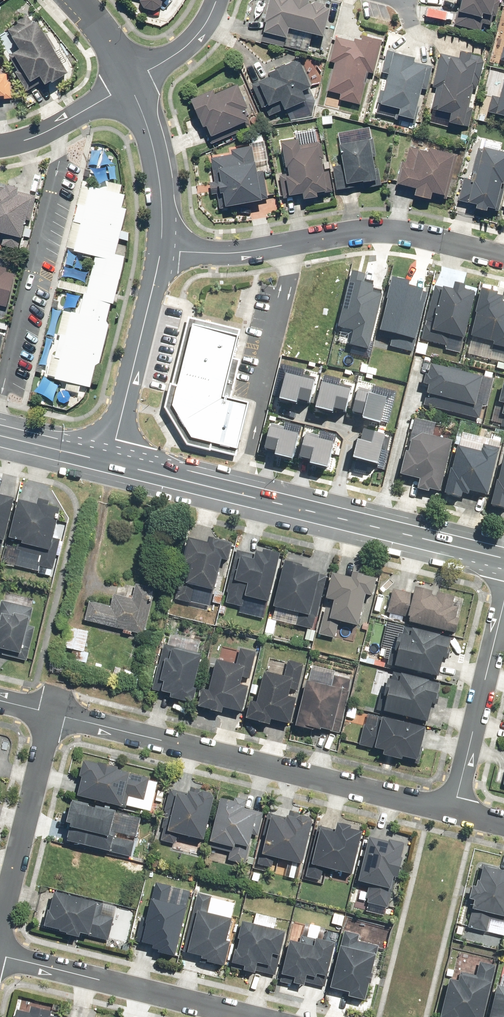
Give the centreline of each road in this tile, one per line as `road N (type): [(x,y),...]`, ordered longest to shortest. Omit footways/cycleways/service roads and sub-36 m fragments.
road 1 (residential): [(54,714),(454,809)]
road 2 (secondary): [(110,460),(503,556)]
road 3 (residential): [(160,250),(223,253),(370,231),(503,256)]
road 4 (residential): [(252,1016),(0,955)]
road 5 (residential): [(0,927),(54,714)]
road 6 (residential): [(503,598),(454,809)]
road 7 (residential): [(110,460),(160,250)]
road 8 (residential): [(160,250),(159,175),(133,86)]
road 9 (residential): [(133,86),(25,142),(0,146)]
road 10 (residential): [(133,86),(202,32),(220,0)]

